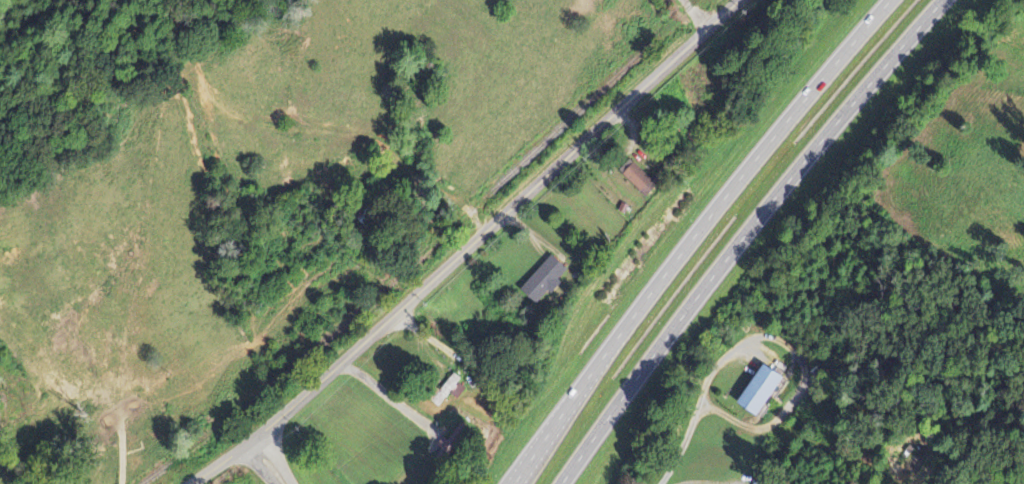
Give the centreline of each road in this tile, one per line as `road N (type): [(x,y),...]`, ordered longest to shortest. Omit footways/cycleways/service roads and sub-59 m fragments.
road 1 (tertiary): [(191,483),(344,362),(740,0)]
road 2 (trunk): [(564,483),(801,166),(943,0)]
road 3 (trunk): [(889,0),(604,356),(518,483)]

